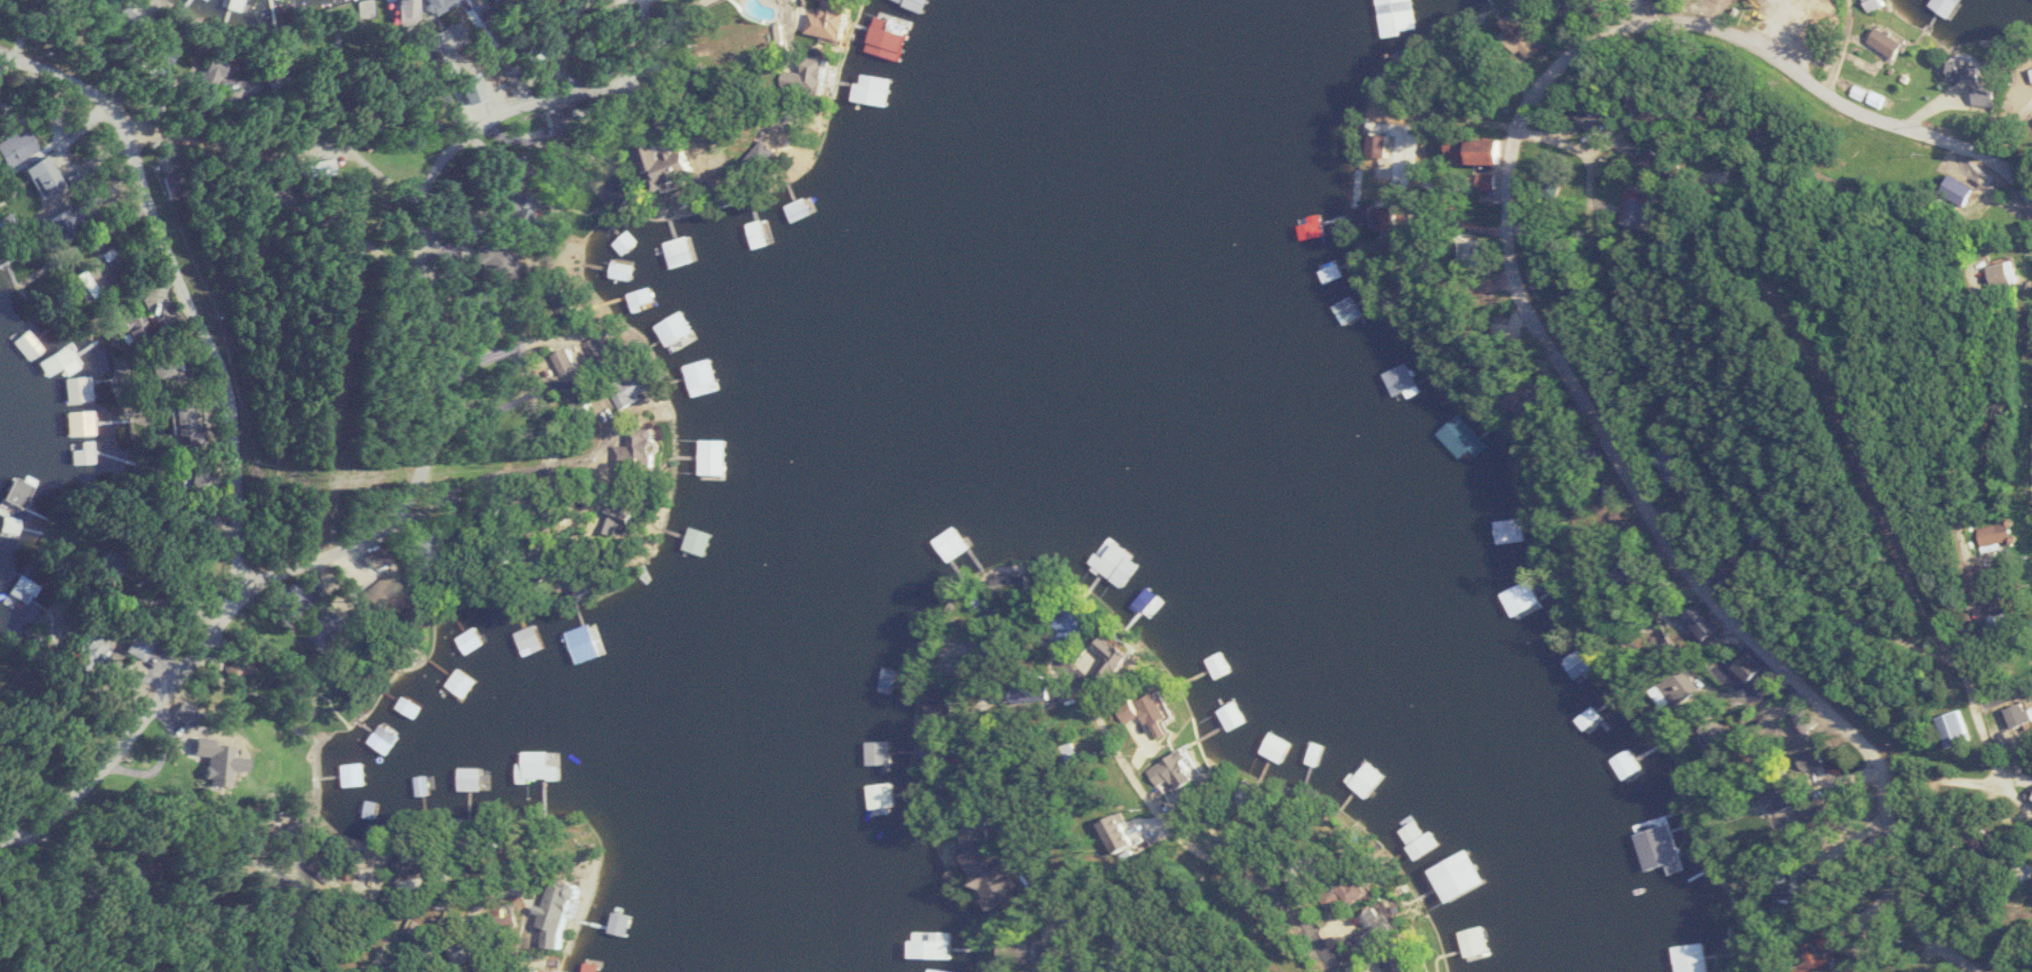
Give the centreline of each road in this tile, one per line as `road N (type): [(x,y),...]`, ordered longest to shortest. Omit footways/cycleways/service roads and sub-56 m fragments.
road 1 (residential): [(2031,189),(2022,173),(1735,43),(1638,43),(1557,75),(1525,130),(1530,238),(1579,374),(1665,526),(1872,763),(1903,895),(1975,971)]
road 2 (residential): [(29,840),(87,786),(225,608),(236,582),(231,427),(226,385),(152,217),(123,127),(95,92),(0,51)]
road 3 (residential): [(1344,971),(1306,915),(1187,851),(1168,831),(1066,663),(1029,636),(994,639),(972,656),(961,681),(959,727),(1047,897),(1071,971)]
road 4 (residential): [(236,582),(348,548),(398,512),(414,479),(432,411),(416,201),(434,164),(510,107),(616,74),(705,0)]
road 5 (residential): [(1552,299),(1450,310),(1480,41),(1526,162)]
road 6 (residential): [(422,277),(171,132),(123,127)]
road 7 (residential): [(0,847),(29,840),(234,971)]
road 8 (residential): [(416,201),(352,153),(304,141)]

